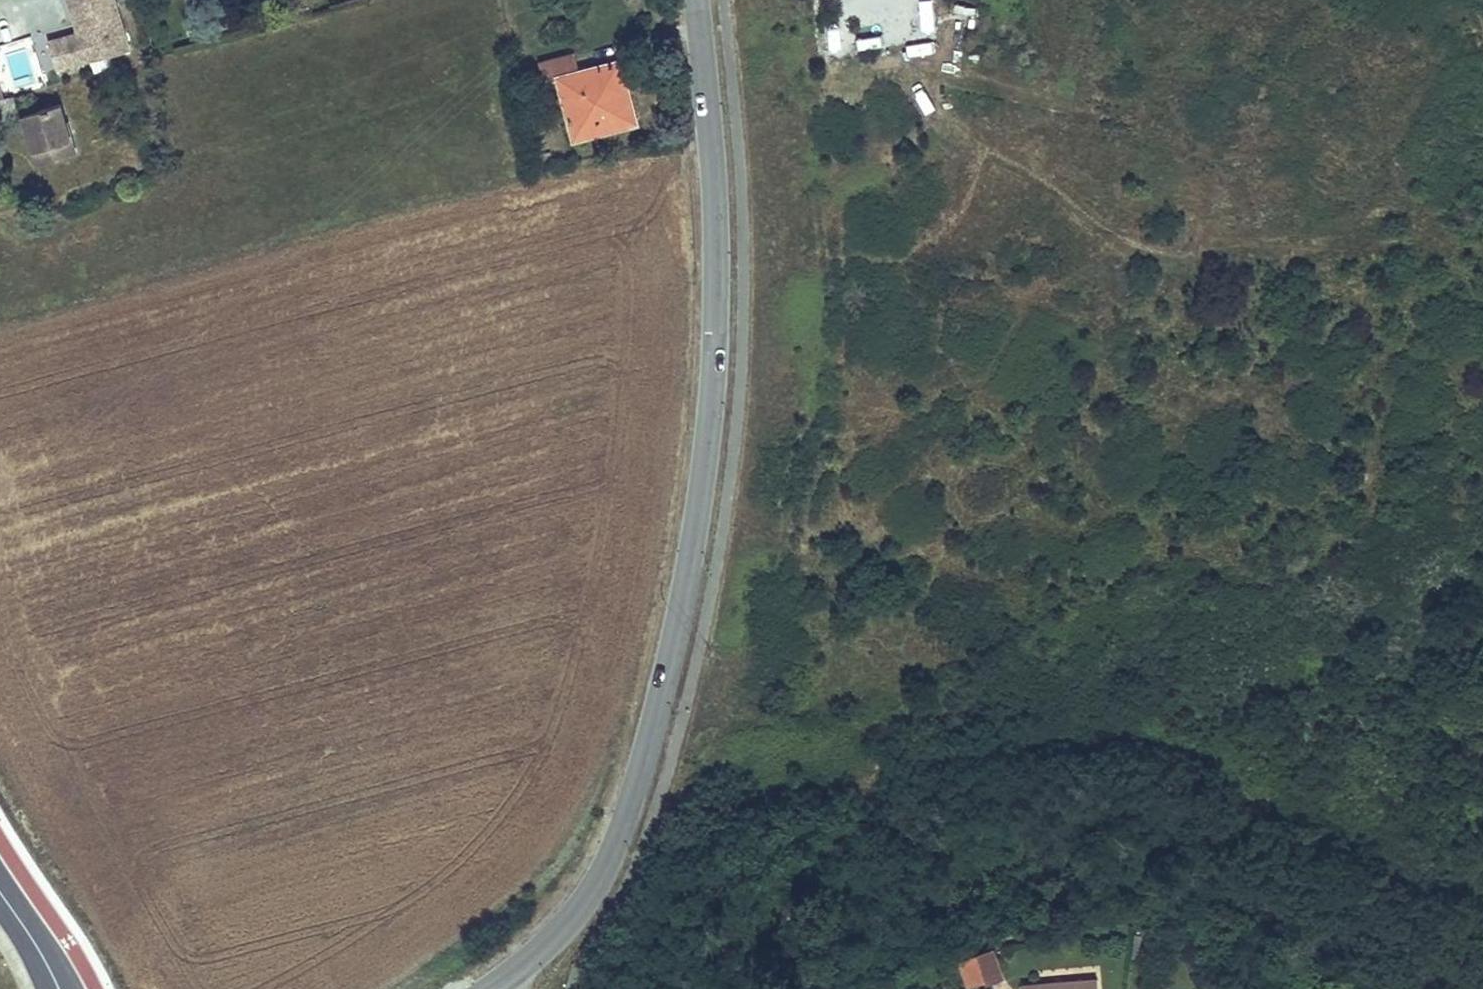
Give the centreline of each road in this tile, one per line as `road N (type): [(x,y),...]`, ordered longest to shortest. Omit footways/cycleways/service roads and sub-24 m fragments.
road 1 (unclassified): [(490,988),(547,944),(610,860),(660,706),(695,537),(715,341),(696,0)]

